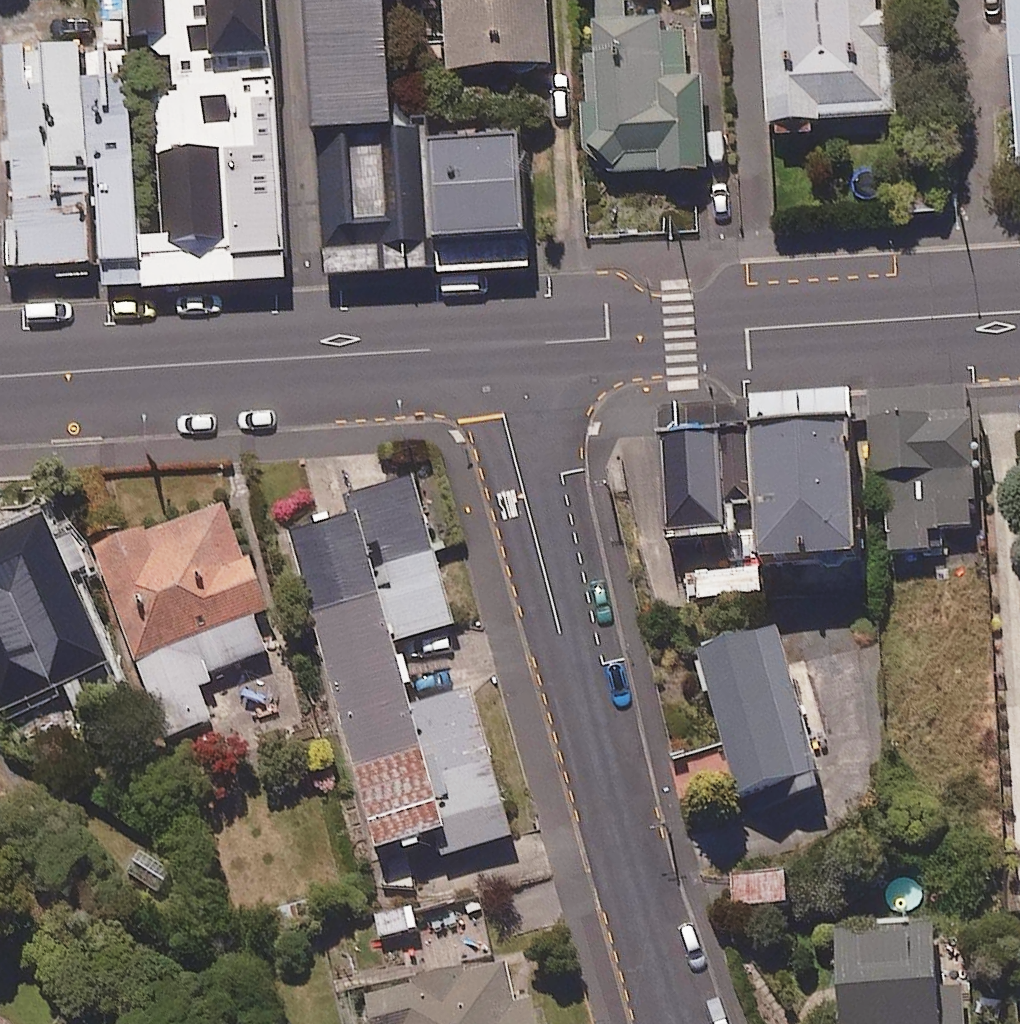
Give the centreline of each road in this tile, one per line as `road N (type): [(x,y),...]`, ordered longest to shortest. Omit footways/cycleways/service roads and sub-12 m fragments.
road 1 (residential): [(499,347),(503,417),(679,1023)]
road 2 (secondary): [(499,347),(1019,310)]
road 3 (secondary): [(0,376),(499,347)]

